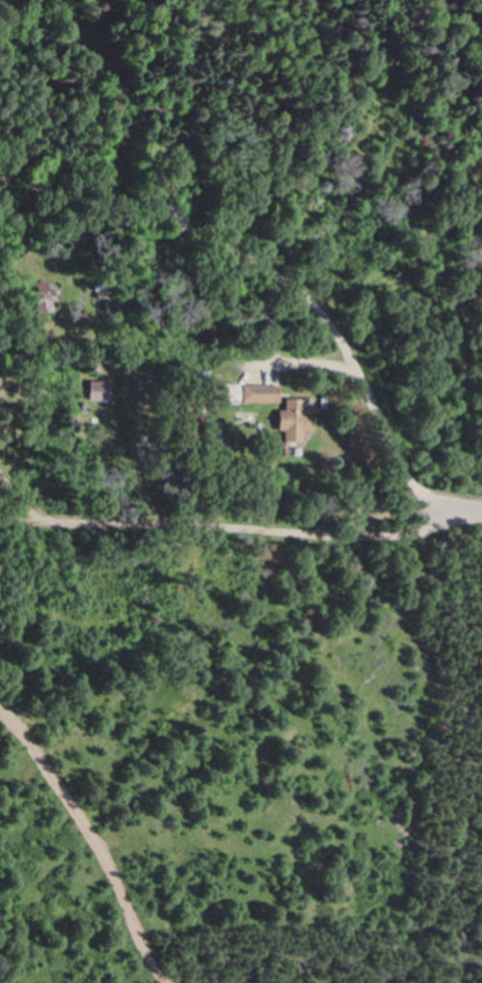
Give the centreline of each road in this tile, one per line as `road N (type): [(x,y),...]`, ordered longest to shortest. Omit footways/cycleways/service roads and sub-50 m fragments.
road 1 (residential): [(481,510),(435,500),(418,484),(322,311),(292,284),(186,229),(0,174)]
road 2 (residential): [(102,520),(420,533),(458,508)]
road 3 (track): [(0,705),(55,773),(171,982)]

